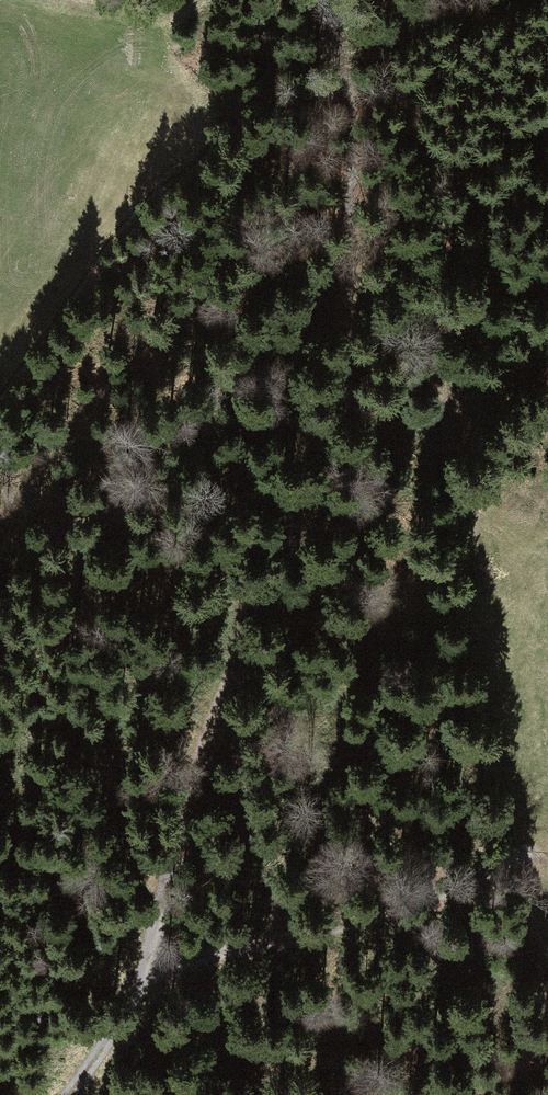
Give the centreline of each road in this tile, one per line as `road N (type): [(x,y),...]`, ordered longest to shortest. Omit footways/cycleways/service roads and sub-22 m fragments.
road 1 (track): [(76,1094),(126,1029),(152,972),(217,733),(345,450),(363,246),(354,133),(335,36)]
road 2 (track): [(500,859),(156,956)]
road 3 (track): [(67,0),(240,30),(335,36),(328,0)]

